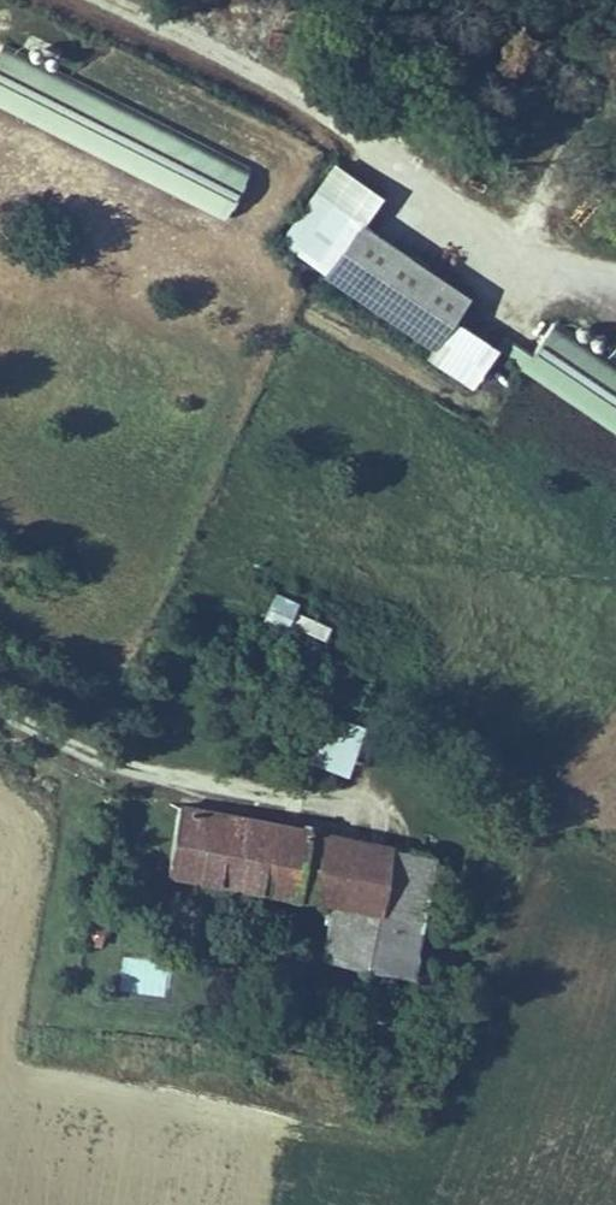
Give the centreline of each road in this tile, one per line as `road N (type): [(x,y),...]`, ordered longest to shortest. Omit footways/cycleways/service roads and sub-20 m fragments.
road 1 (unclassified): [(0,708),(125,768)]

